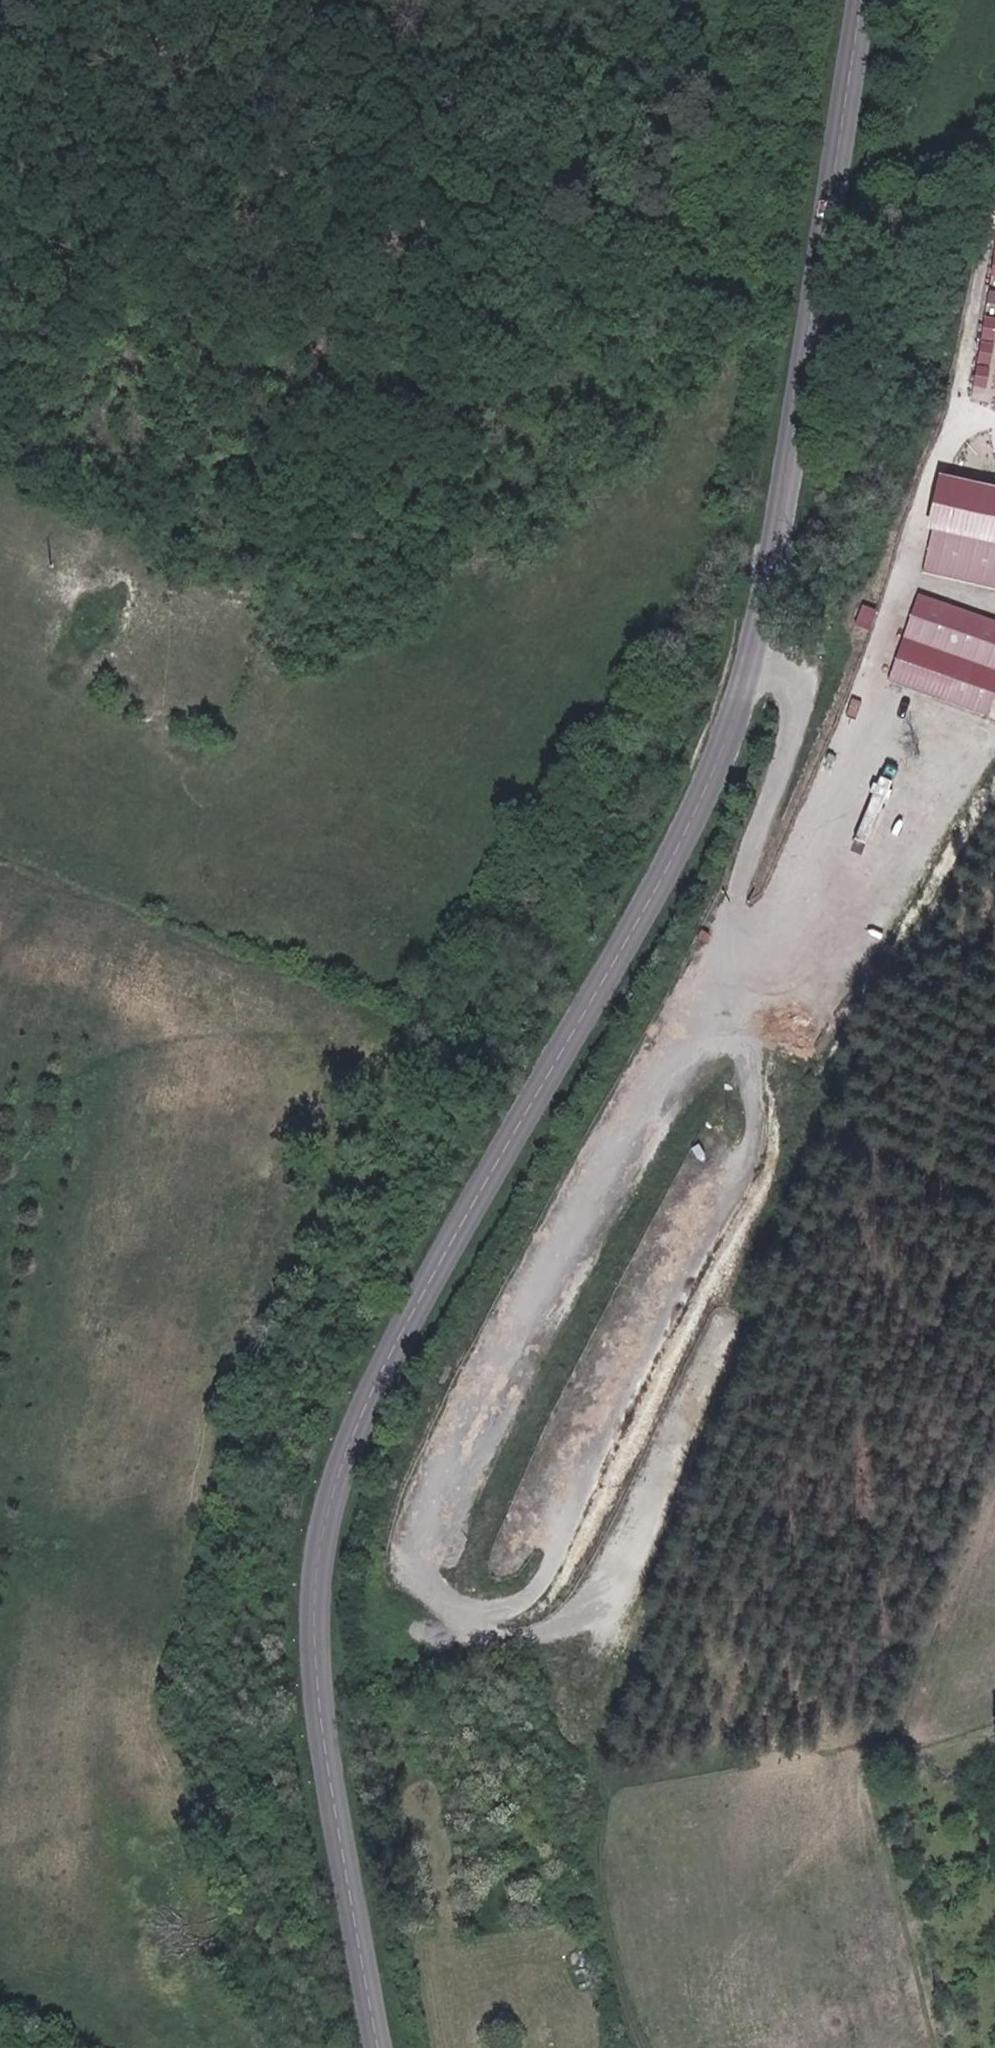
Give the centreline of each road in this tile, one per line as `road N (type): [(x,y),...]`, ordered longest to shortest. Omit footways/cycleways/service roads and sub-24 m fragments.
road 1 (secondary): [(385,2047),(320,1664),(326,1536),(366,1412),(713,795),(752,688),(785,538),(867,0)]
road 2 (track): [(505,0),(490,19),(396,42),(338,0)]

